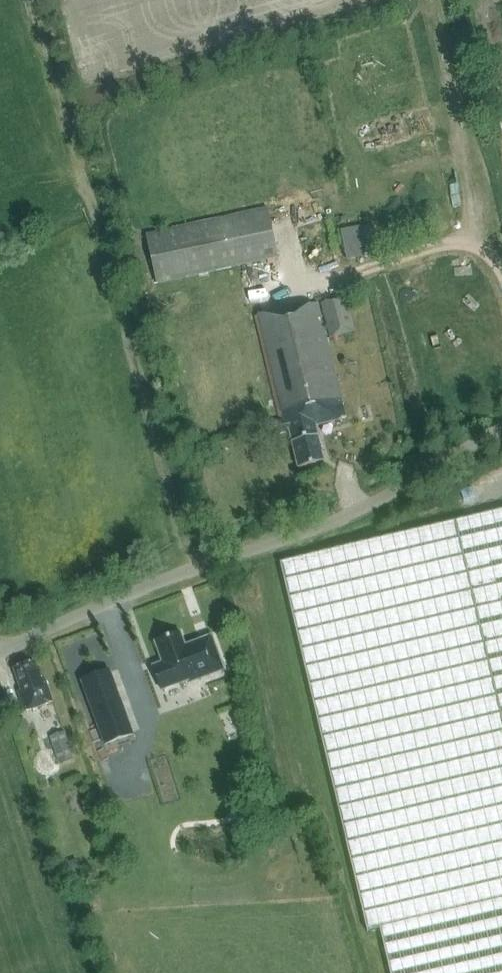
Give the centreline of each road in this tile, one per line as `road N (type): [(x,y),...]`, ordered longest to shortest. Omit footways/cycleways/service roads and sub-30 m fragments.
road 1 (unclassified): [(0,652),(120,598),(328,525),(501,430)]

